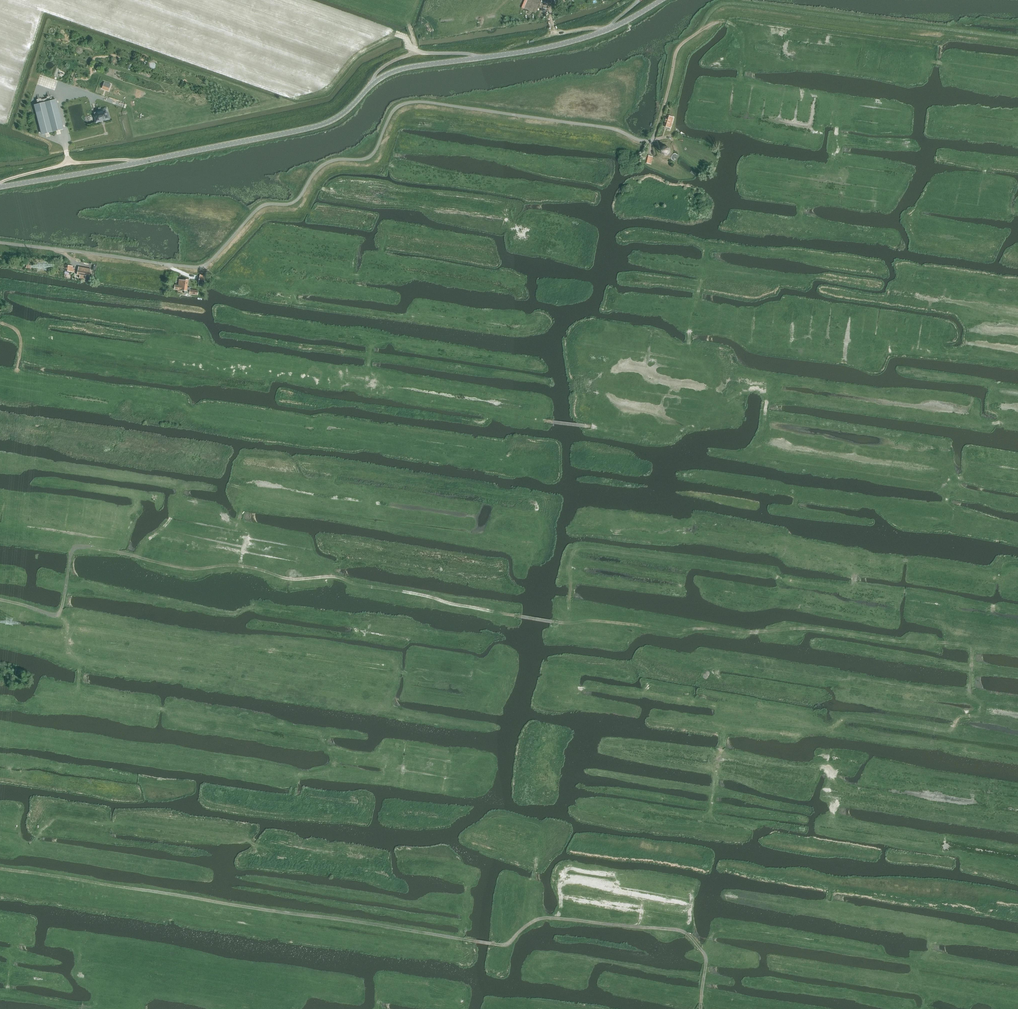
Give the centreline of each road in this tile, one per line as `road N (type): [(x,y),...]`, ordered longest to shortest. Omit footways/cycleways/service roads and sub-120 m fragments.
road 1 (track): [(0,599),(60,613),(70,555),(88,547),(182,568),(228,565),(294,579),(340,578),(564,623),(810,628),(971,648),(970,689),(982,712),(948,730),(843,718),(829,728),(734,721),(721,753)]
road 2 (track): [(700,1008),(706,956),(681,931),(546,918),(498,945),(0,869)]
road 3 (tertiary): [(663,0),(607,30),(548,48),(398,70),(313,127),(0,188)]
road 4 (unclassified): [(0,242),(206,265)]

